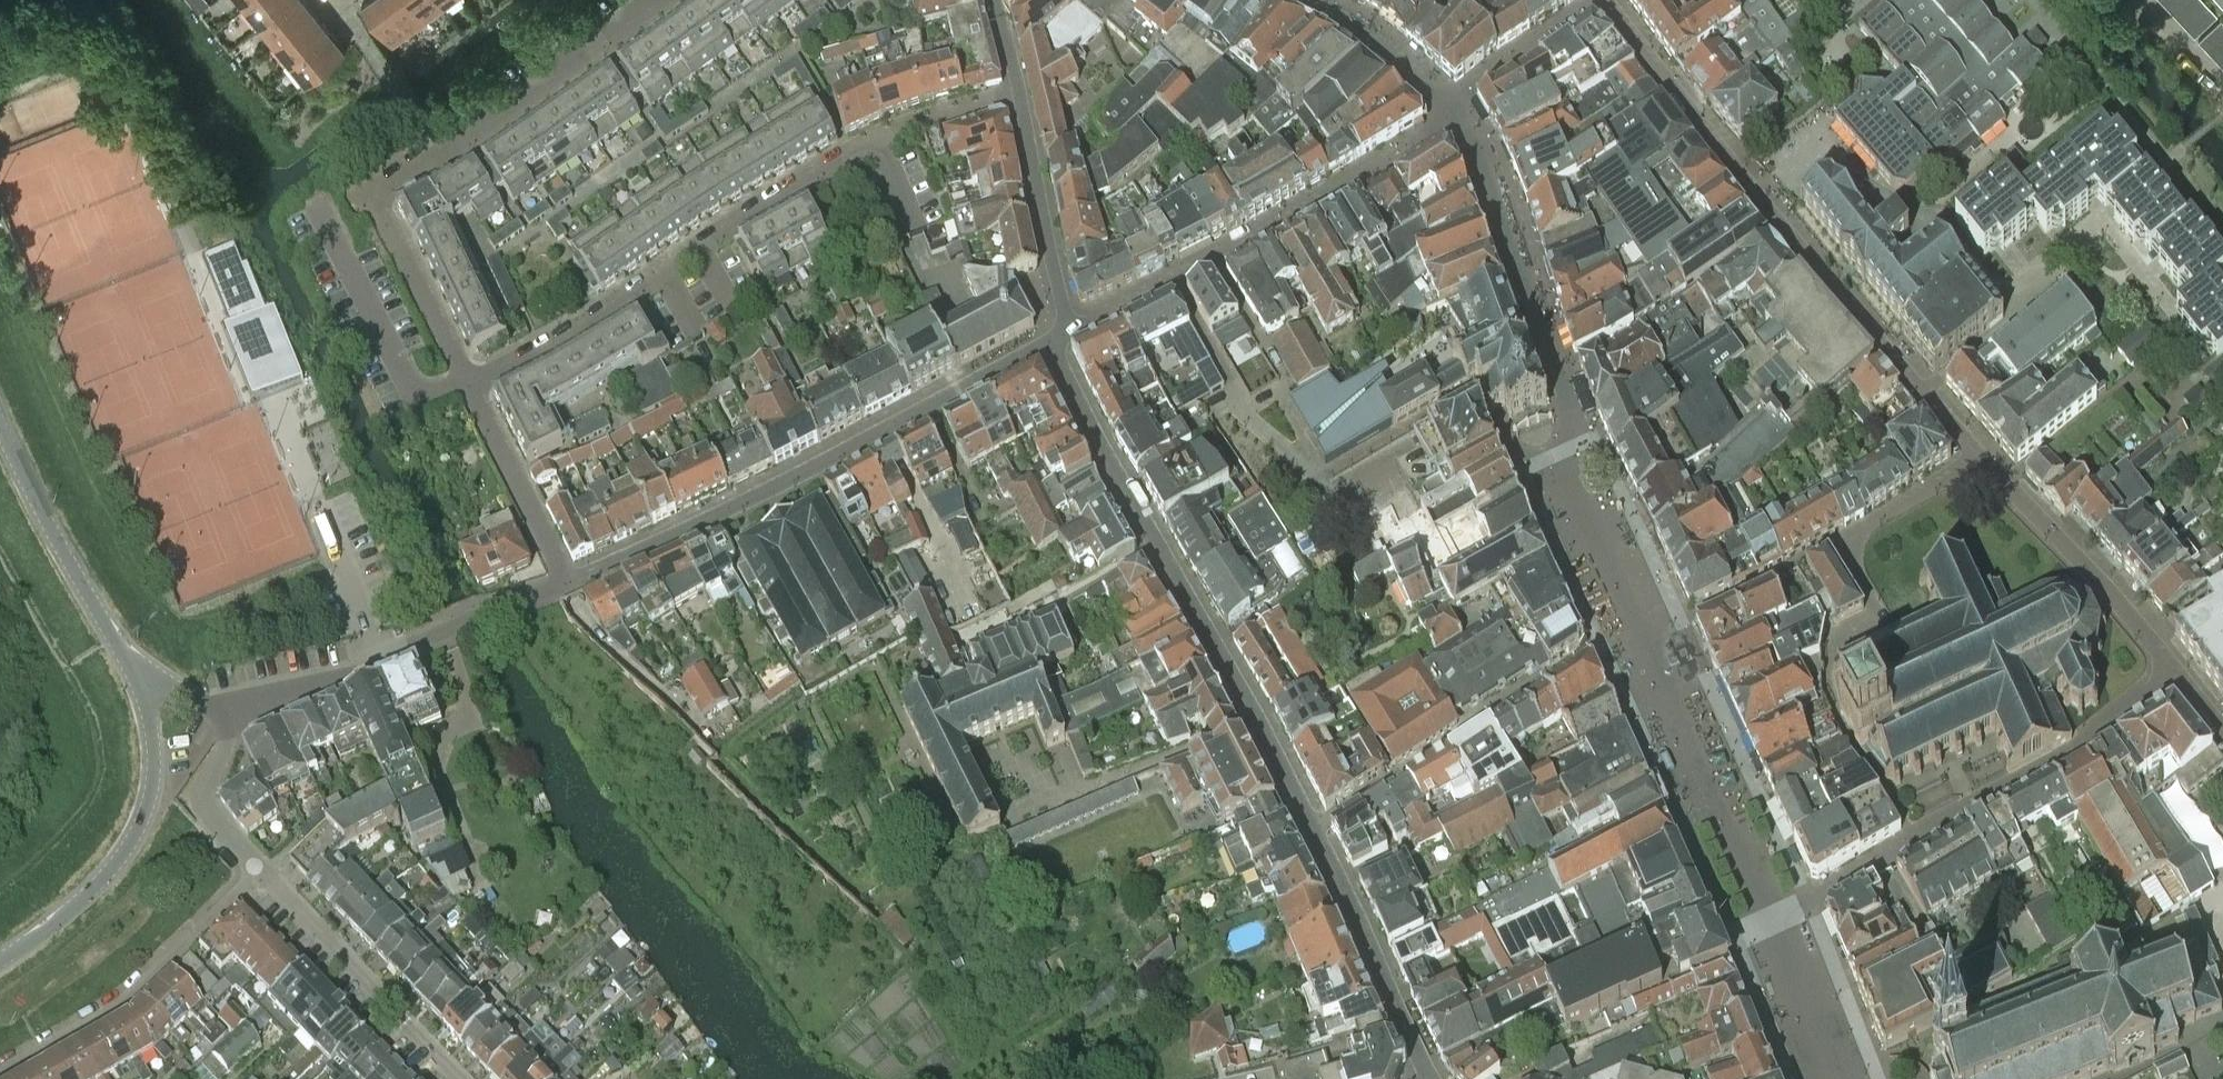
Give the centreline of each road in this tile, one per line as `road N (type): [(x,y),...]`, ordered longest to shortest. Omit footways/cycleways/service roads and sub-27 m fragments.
road 1 (residential): [(1985,460),(1783,224),(1607,1)]
road 2 (residential): [(1642,634),(1561,454),(1558,371),(1479,158),(1449,109)]
road 3 (residential): [(470,385),(386,216),(384,195),(395,177),(669,0)]
road 4 (residential): [(1309,833),(1051,345)]
road 5 (residential): [(566,583),(1051,345)]
road 6 (residential): [(1770,923),(2181,680)]
road 7 (residential): [(470,385),(876,142)]
road 8 (residential): [(1069,334),(1431,135),(1449,109)]
road 9 (residential): [(1309,833),(1587,652),(1642,634)]
road 10 (residential): [(235,715),(566,583)]
road 11 (tertiary): [(0,964),(50,929),(134,839),(154,778),(149,688)]
road 12 (unclassified): [(0,1078),(105,1019),(160,974),(255,866)]
road 13 (residential): [(1770,923),(1642,634)]
road 14 (tertiary): [(149,688),(116,640),(0,411)]
road 15 (residential): [(2181,680),(1985,460)]
road 16 (residential): [(454,1078),(255,866)]
road 17 (residential): [(1424,1078),(1309,833)]
road 18 (residential): [(1016,96),(1069,334)]
road 19 (residential): [(1642,634),(1829,546),(1853,548)]
road 20 (residential): [(566,583),(470,385)]
road 21 (residential): [(1449,109),(1607,1)]
road 22 (residential): [(1449,109),(1382,44),(1302,0)]
road 23 (unclassified): [(255,866),(196,801),(230,741),(235,715)]
road 24 (residential): [(1835,1078),(1770,923)]
road 25 (residential): [(1828,666),(1891,636),(1853,567),(1853,548)]
road 26 (residential): [(1853,548),(1866,528),(1985,460)]
road 27 (residential): [(876,142),(1016,96)]

